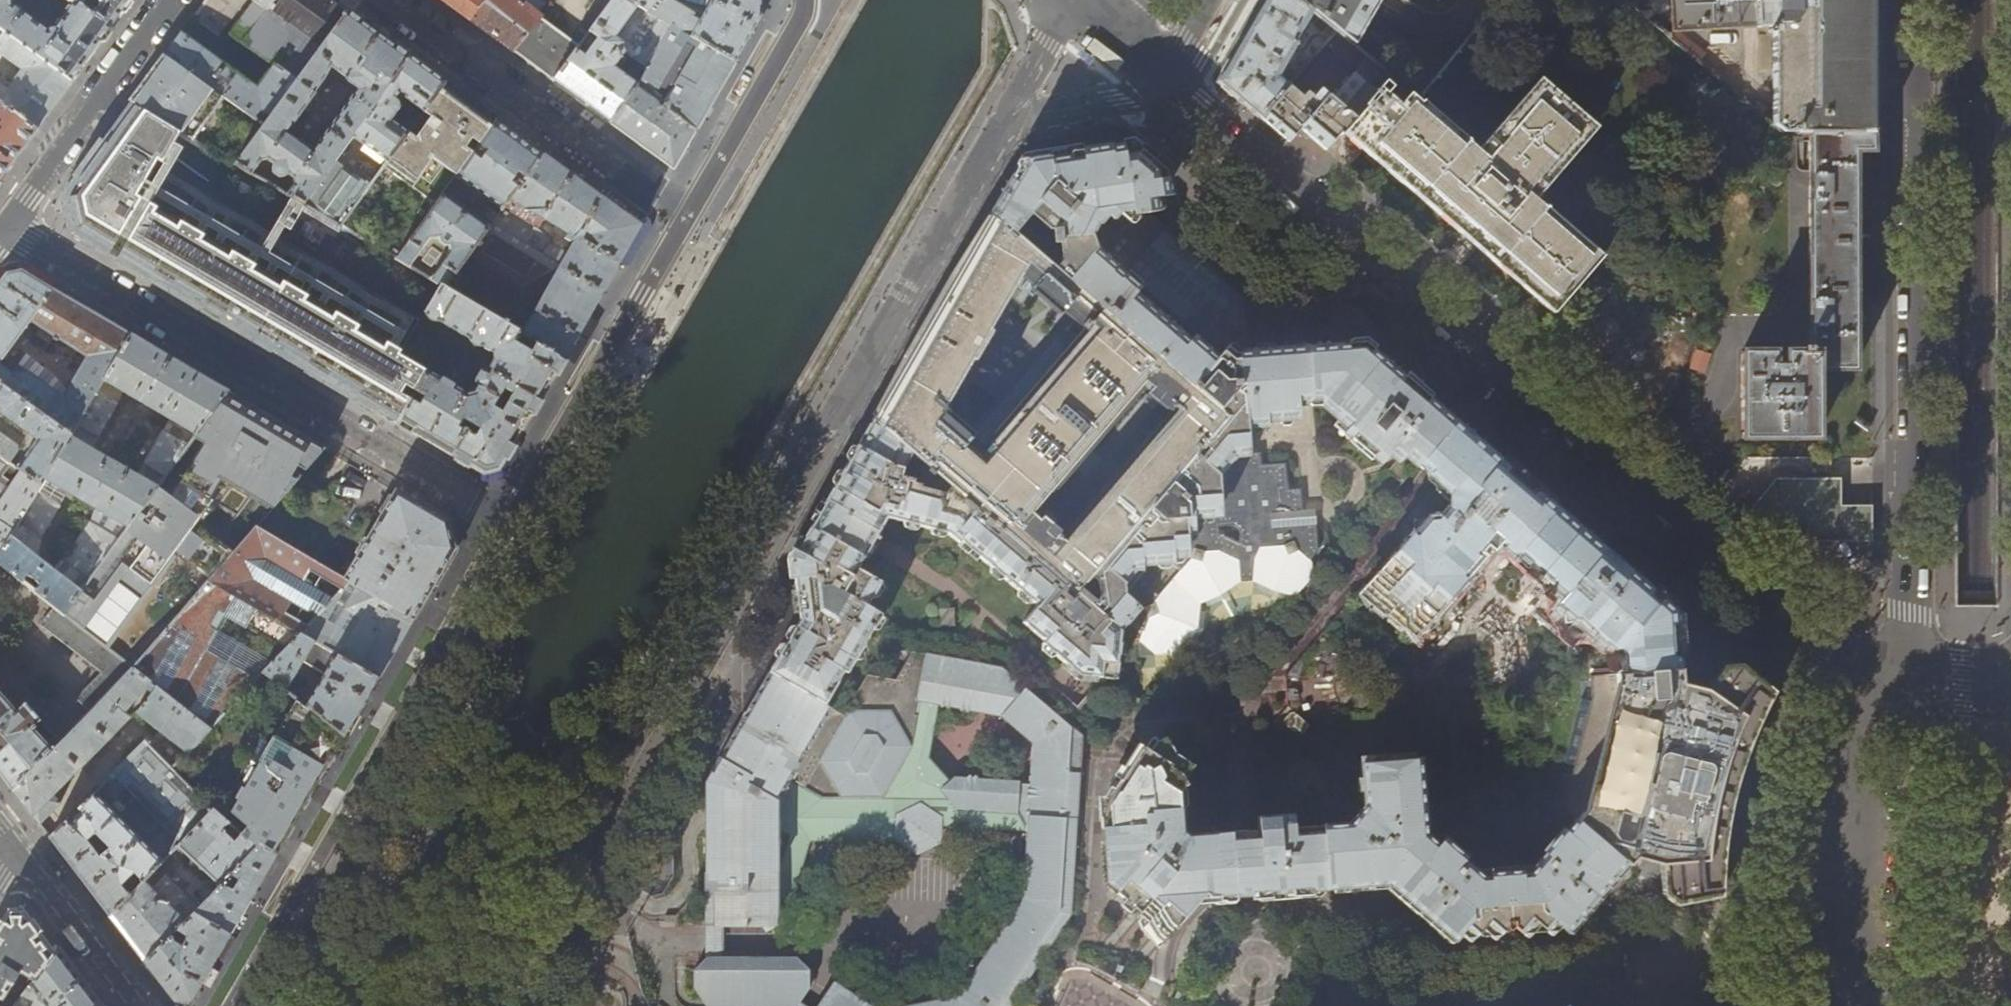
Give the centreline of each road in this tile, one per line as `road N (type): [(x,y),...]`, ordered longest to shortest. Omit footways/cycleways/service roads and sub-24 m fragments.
road 1 (residential): [(1004,119),(488,1005)]
road 2 (residential): [(1913,679),(1827,645),(1167,75)]
road 3 (residential): [(688,218),(233,1005)]
road 4 (primary): [(1915,0),(1913,679)]
road 5 (residential): [(389,0),(688,218)]
road 6 (residential): [(7,228),(167,0)]
road 7 (residential): [(688,218),(805,0)]
road 8 (unclassified): [(13,848),(137,1005)]
road 9 (residential): [(1004,119),(1136,93),(1167,75)]
road 10 (residential): [(1068,0),(1004,119)]
road 11 (residential): [(1167,75),(1069,0)]

